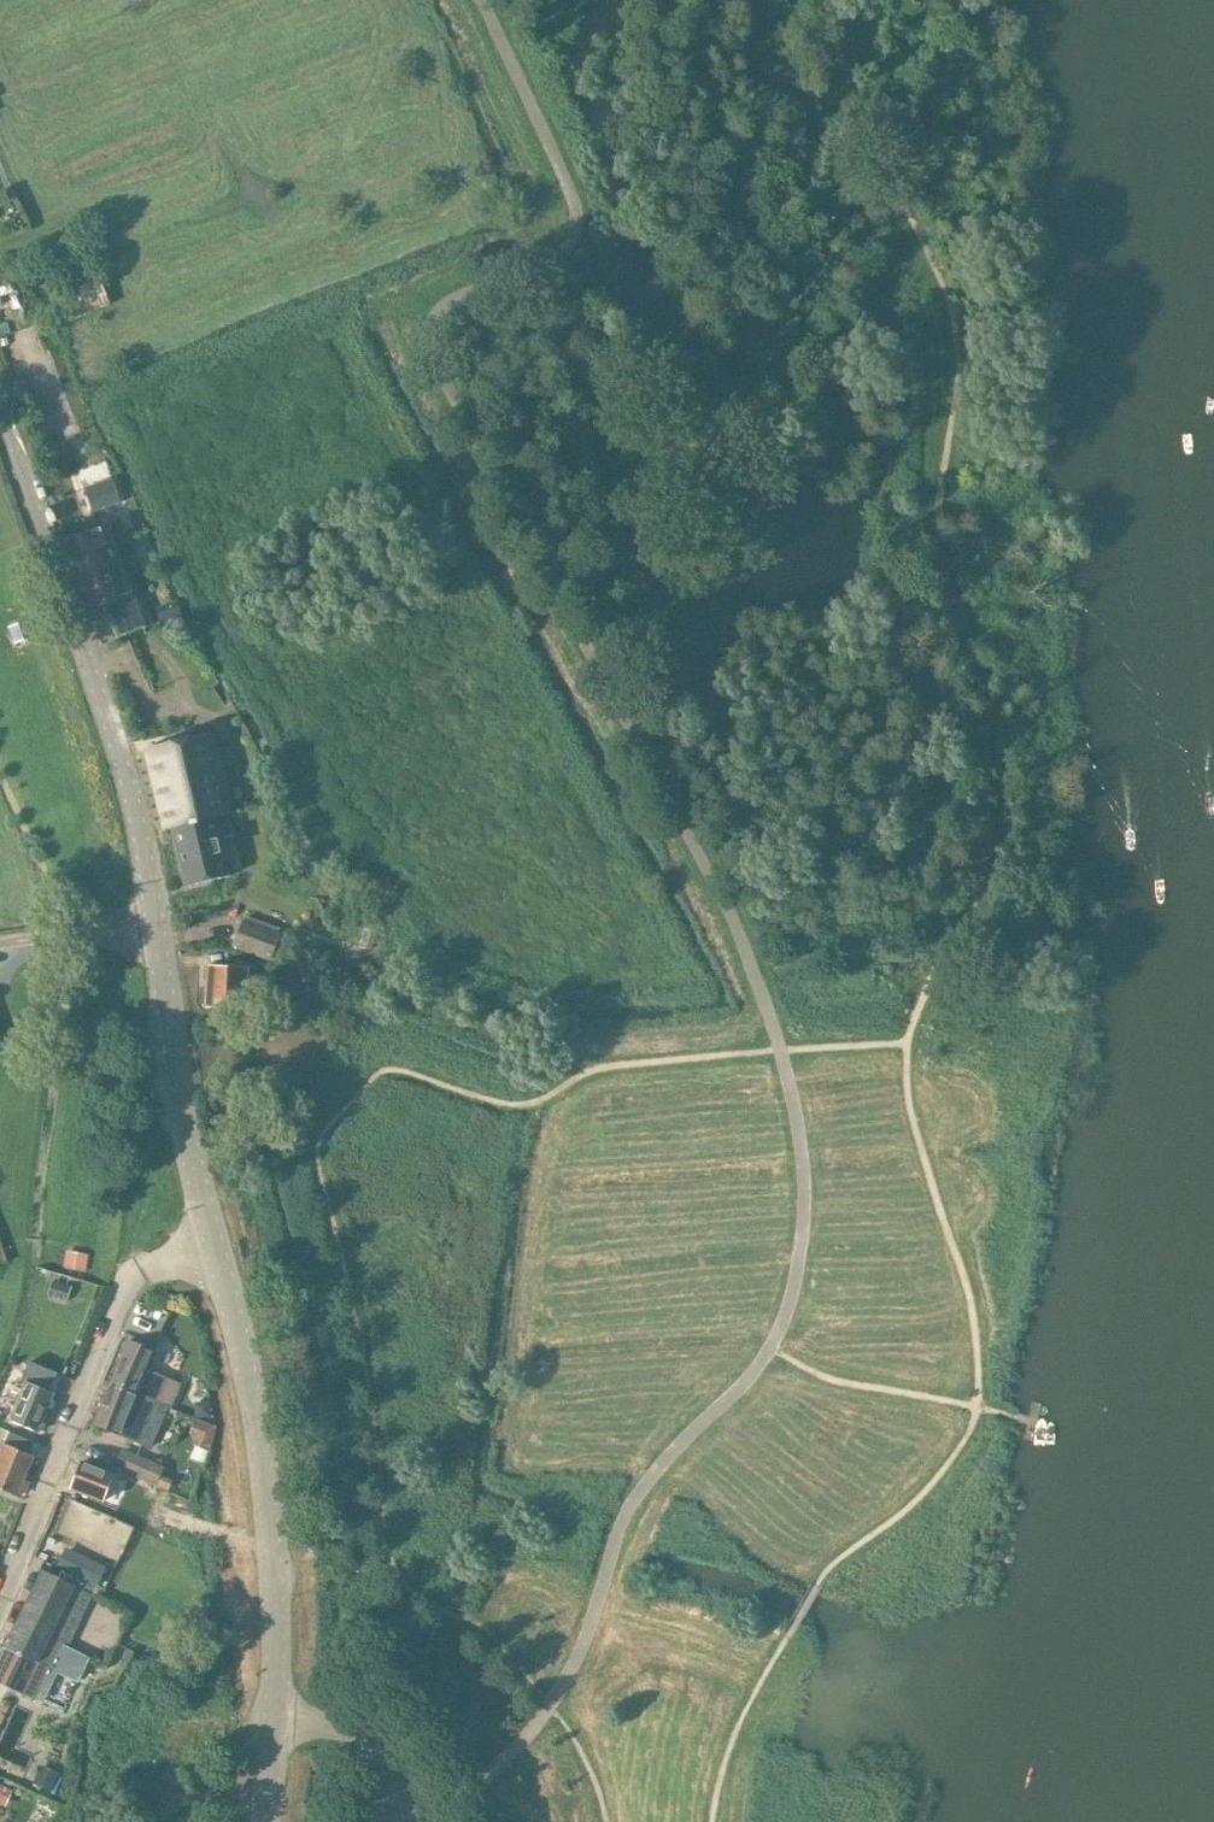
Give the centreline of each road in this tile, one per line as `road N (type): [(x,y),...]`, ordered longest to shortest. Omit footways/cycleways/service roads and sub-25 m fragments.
road 1 (unclassified): [(0,425),(131,818),(213,1254)]
road 2 (unclassified): [(213,1254),(270,1537),(278,1716)]
road 3 (unclassified): [(0,1593),(125,1297),(159,1265),(213,1254)]
road 4 (unclassified): [(278,1716),(360,1732),(383,1757),(399,1821)]

